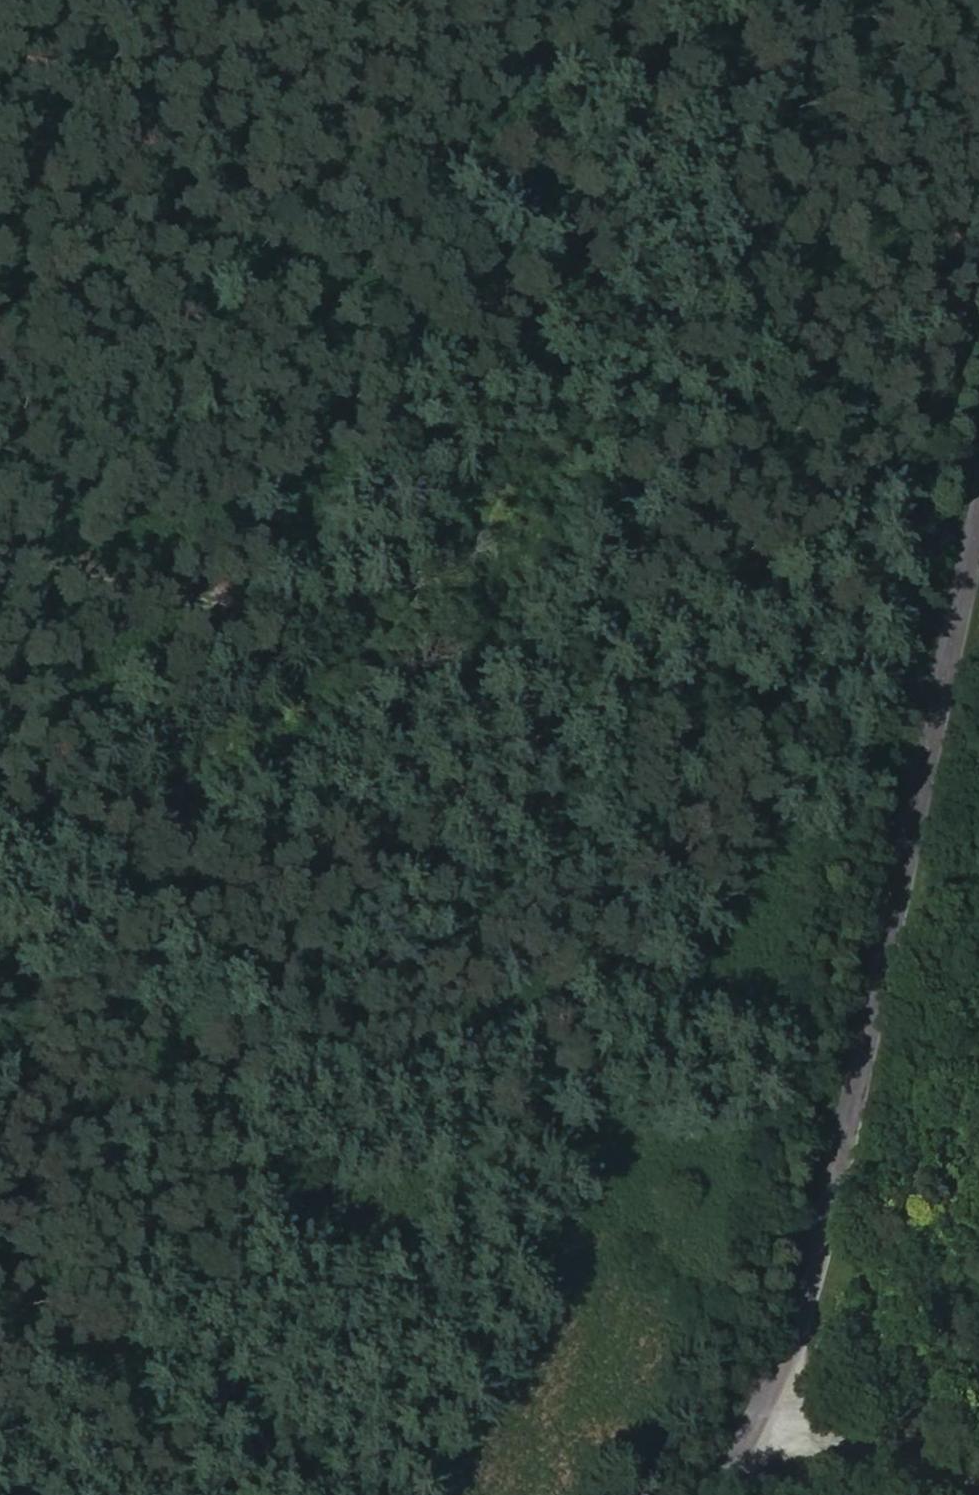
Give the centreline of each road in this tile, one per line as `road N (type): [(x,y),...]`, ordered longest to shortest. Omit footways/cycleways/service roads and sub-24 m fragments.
road 1 (tertiary): [(978,531),(782,1445),(746,1494)]
road 2 (track): [(978,1490),(782,1445)]

